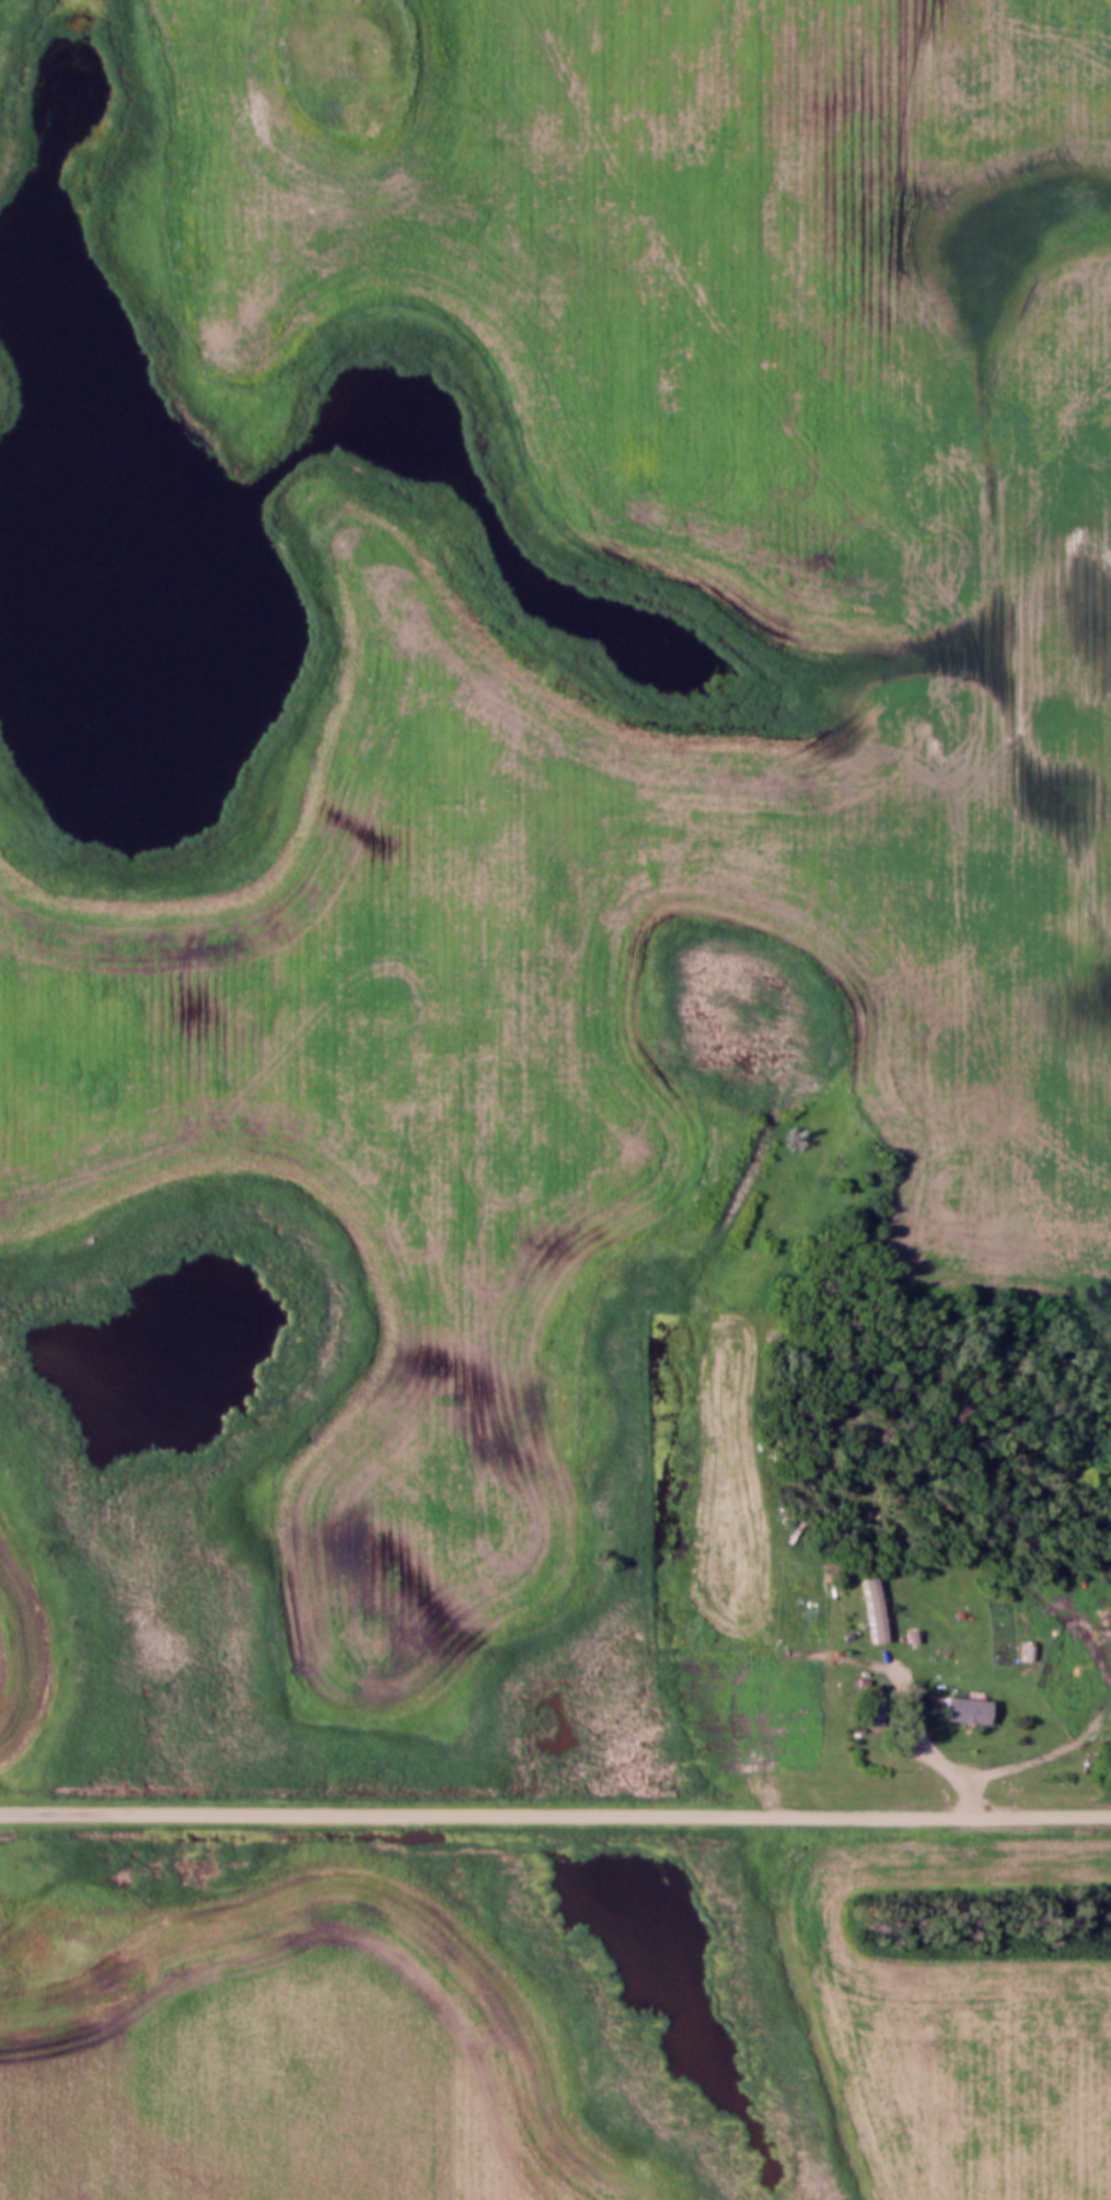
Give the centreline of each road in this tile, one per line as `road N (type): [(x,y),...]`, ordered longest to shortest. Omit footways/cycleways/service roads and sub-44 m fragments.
road 1 (residential): [(0,1810),(1110,1813)]

